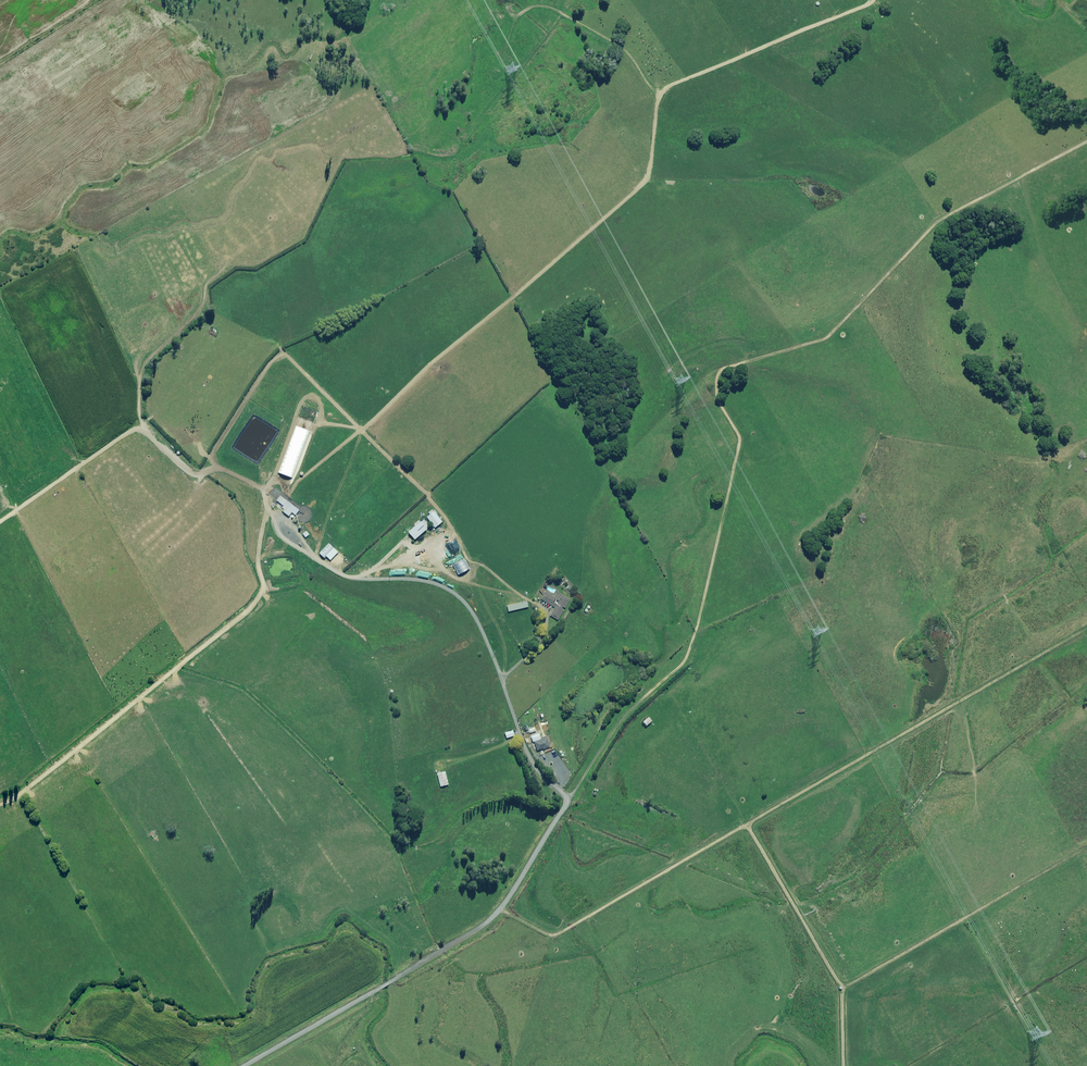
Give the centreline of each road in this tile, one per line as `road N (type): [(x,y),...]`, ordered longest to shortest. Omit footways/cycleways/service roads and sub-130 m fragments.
road 1 (unclassified): [(798,347),(717,374),(716,394),(740,438),(690,650),(607,741),(500,911),(240,1065)]
road 2 (track): [(874,0),(662,91),(650,168),(639,187),(303,478),(264,489)]
road 3 (track): [(1086,630),(557,935),(500,911)]
road 4 (track): [(0,803),(249,611),(264,588),(258,559),(269,511)]
road 5 (track): [(0,523),(130,432),(152,439),(195,476),(218,470),(264,489)]
road 6 (track): [(1086,847),(842,988)]
road 7 (track): [(844,1065),(842,988),(748,825)]
road 8 (track): [(509,38),(520,13),(552,8),(623,49),(660,93)]

